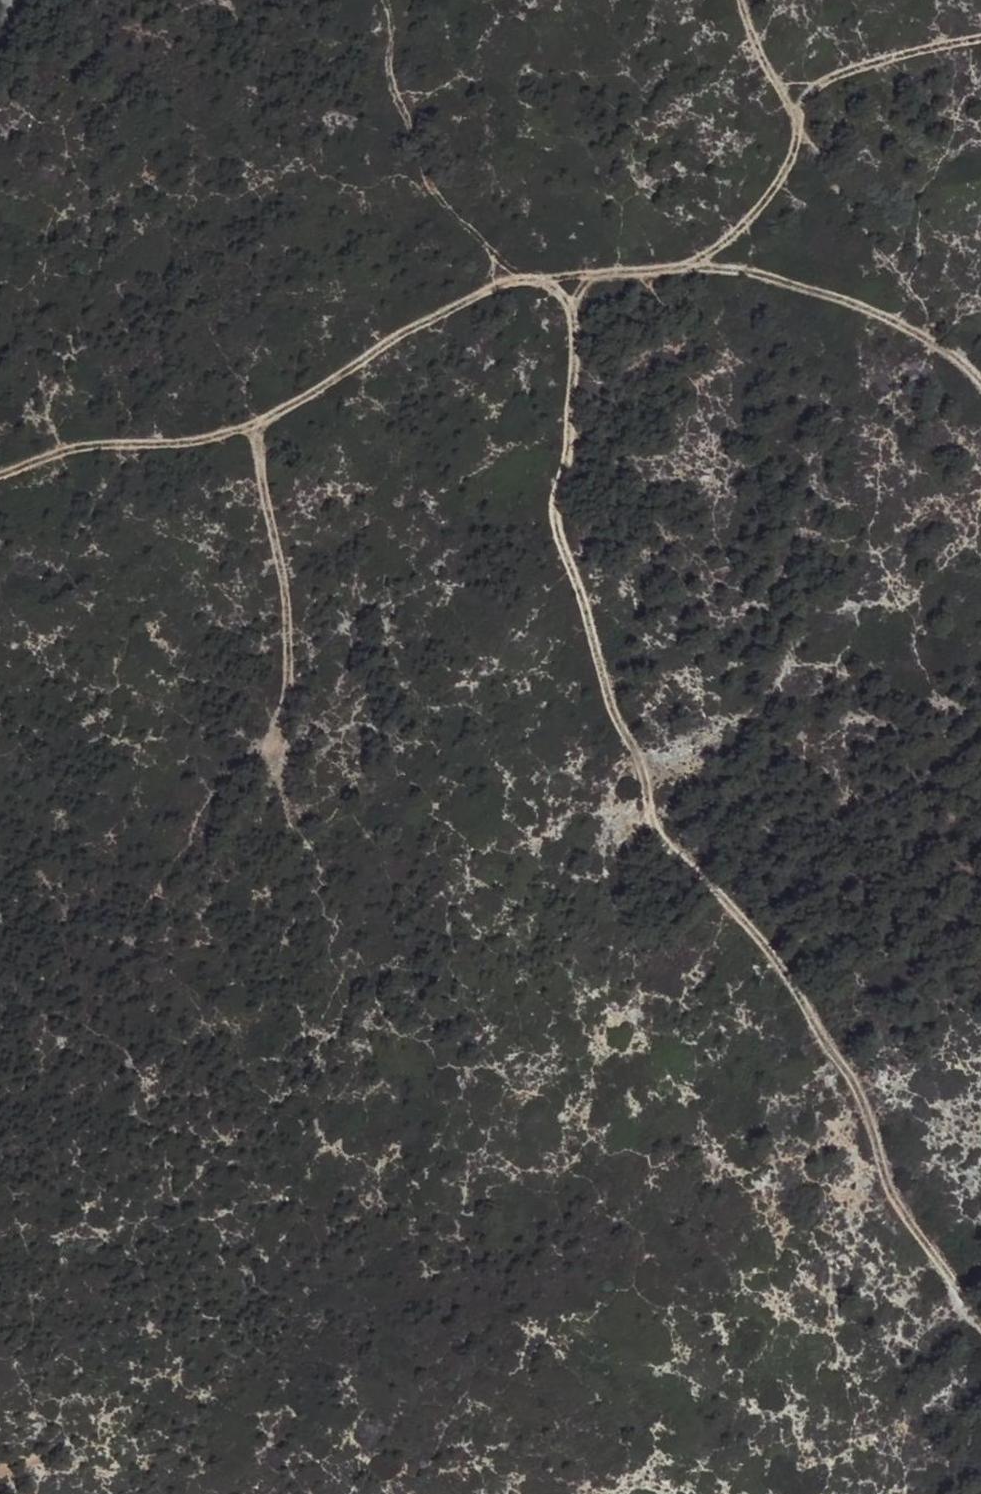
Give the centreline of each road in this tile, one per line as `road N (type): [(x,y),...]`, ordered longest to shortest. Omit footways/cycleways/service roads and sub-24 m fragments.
road 1 (track): [(980,1319),(897,1200),(864,1097),(795,981),(657,828),(558,541),(554,507),(568,451),(577,319),(567,297),(544,280),(511,282),(408,329),(252,425),(194,440),(64,449),(0,474)]

